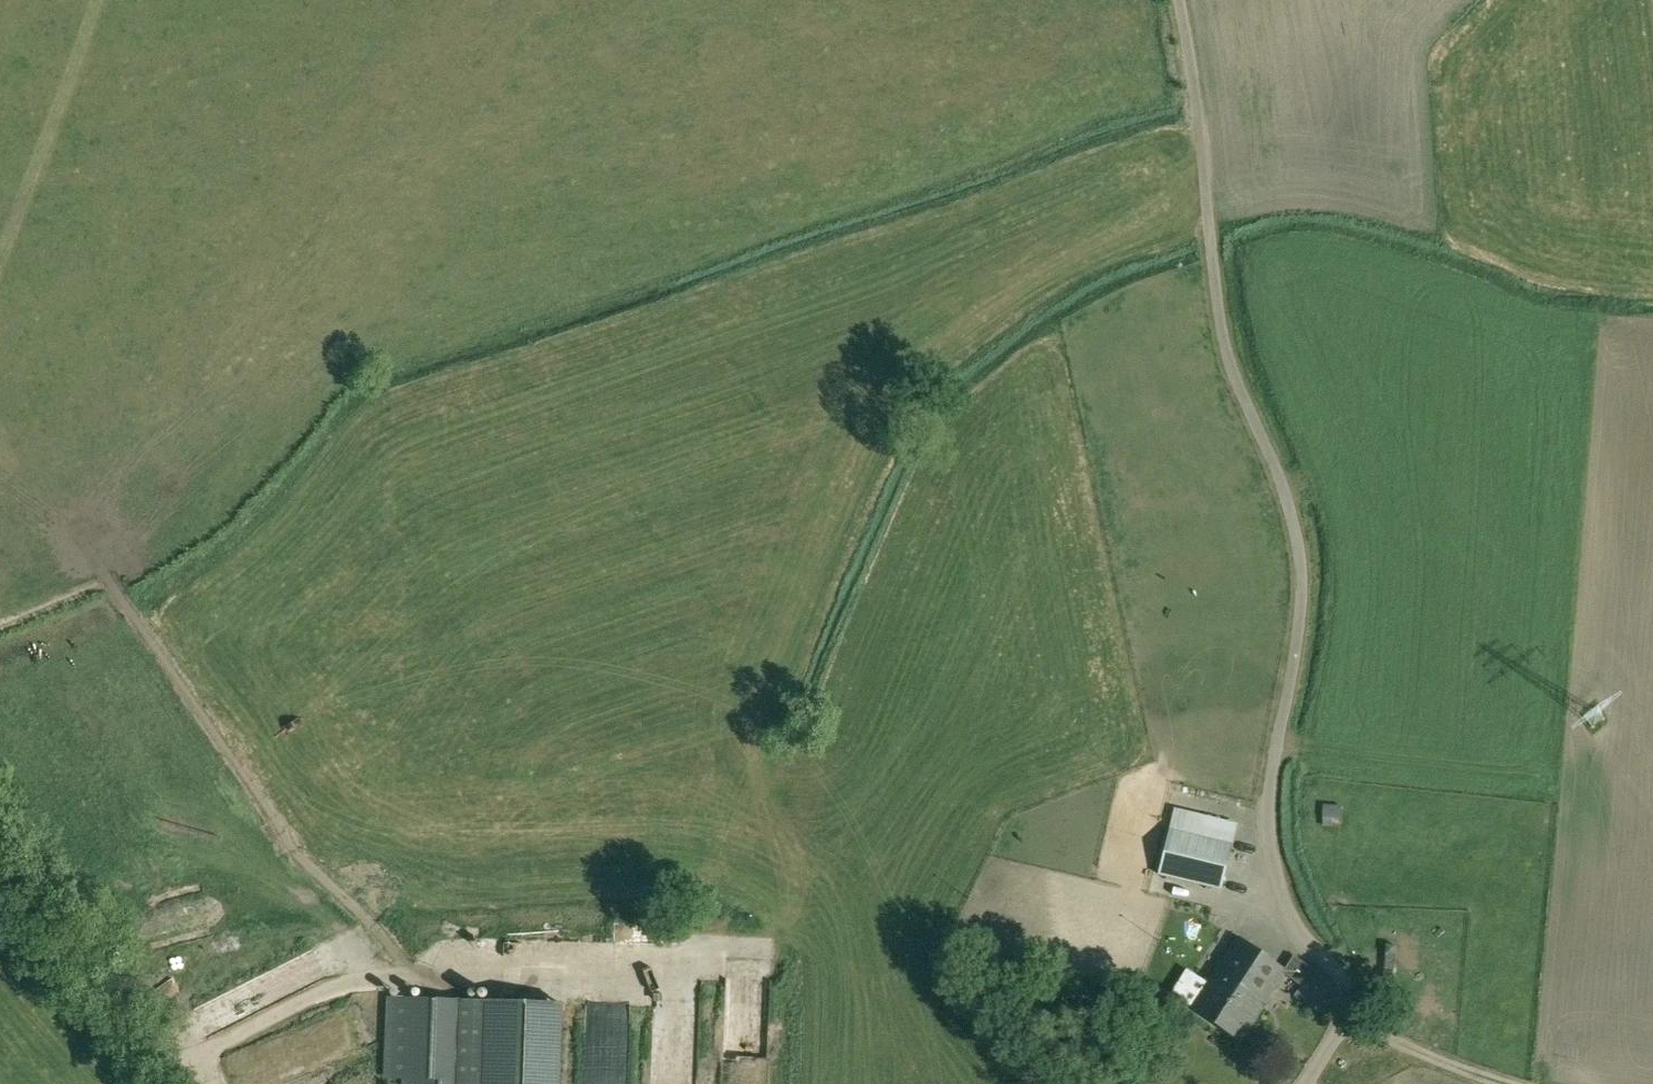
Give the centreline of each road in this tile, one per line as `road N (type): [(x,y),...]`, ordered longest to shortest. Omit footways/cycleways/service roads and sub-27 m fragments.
road 1 (track): [(1177,0),(1221,334),(1297,531),(1302,609),(1263,805)]
road 2 (track): [(1510,1083),(1342,1021)]

